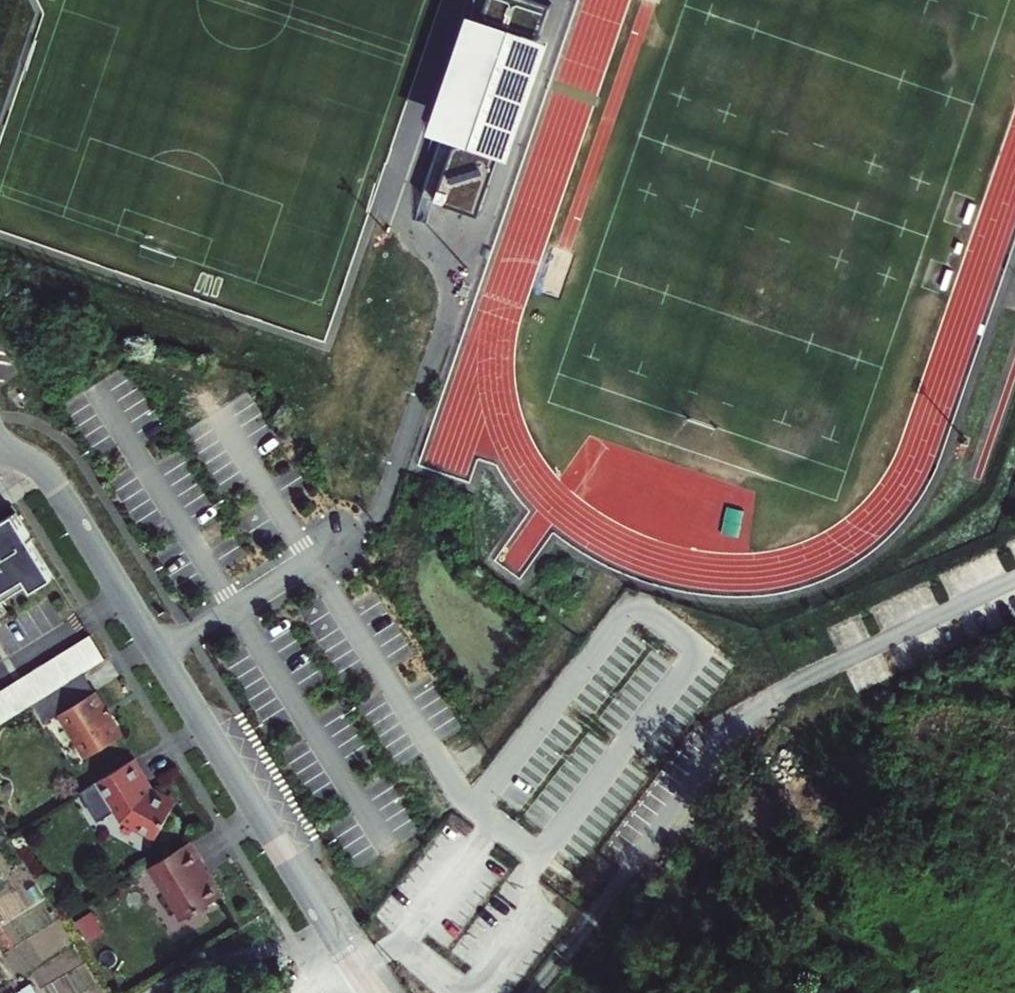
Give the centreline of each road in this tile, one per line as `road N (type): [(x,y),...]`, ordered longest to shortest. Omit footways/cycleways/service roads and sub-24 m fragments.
road 1 (residential): [(0,448),(54,480),(375,992)]

